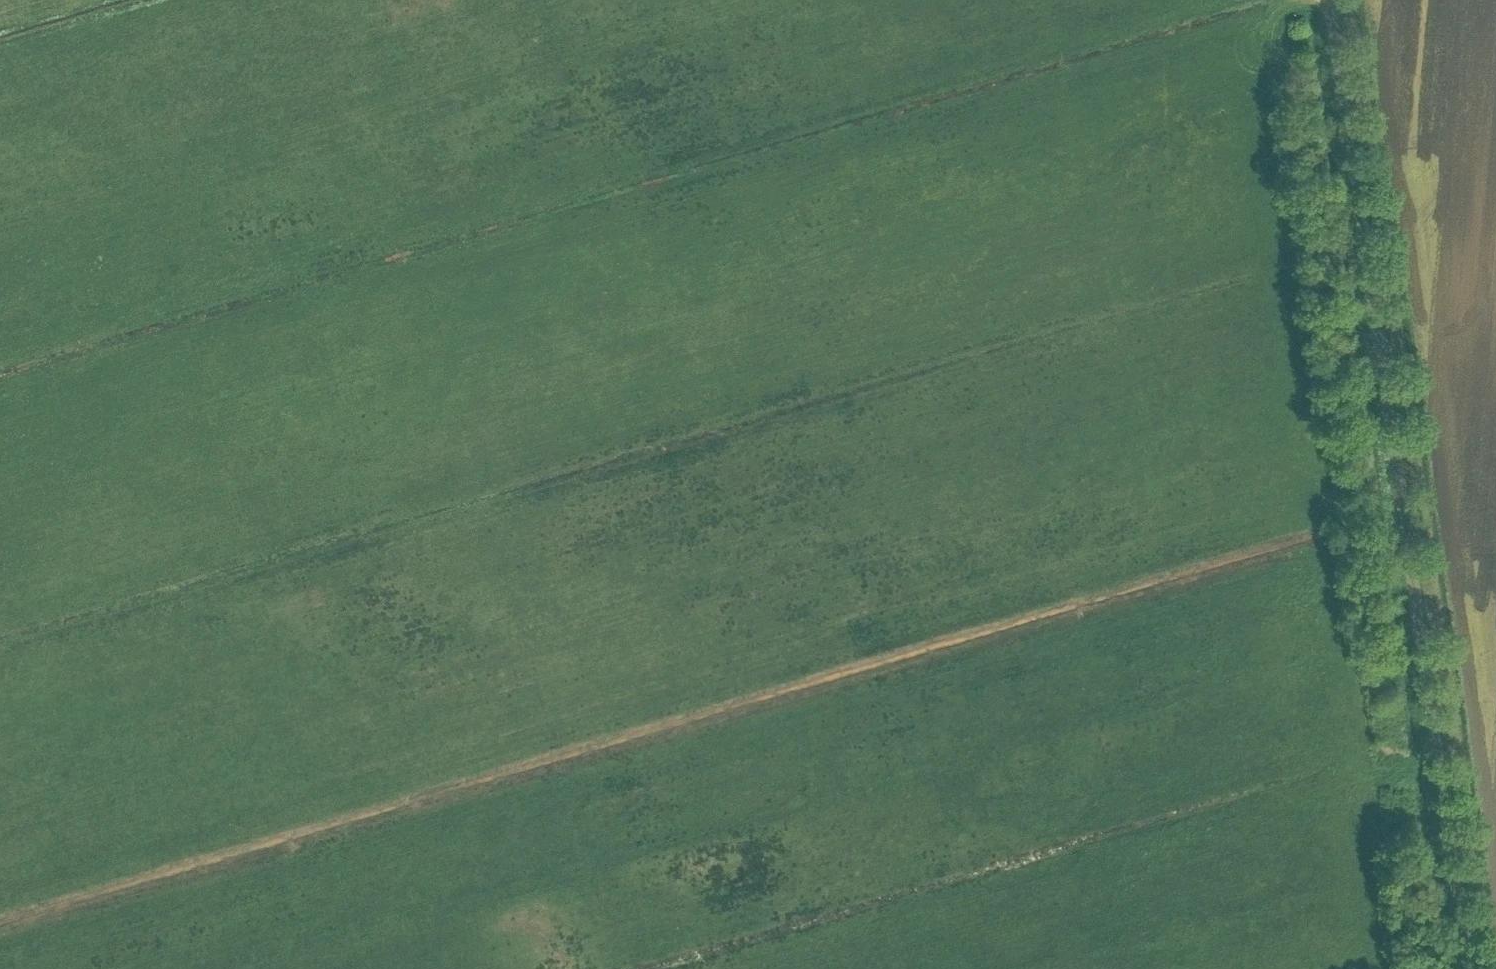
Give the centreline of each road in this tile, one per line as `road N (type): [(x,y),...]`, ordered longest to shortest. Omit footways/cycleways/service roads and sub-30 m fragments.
road 1 (unclassified): [(1469,968),(1327,0)]

